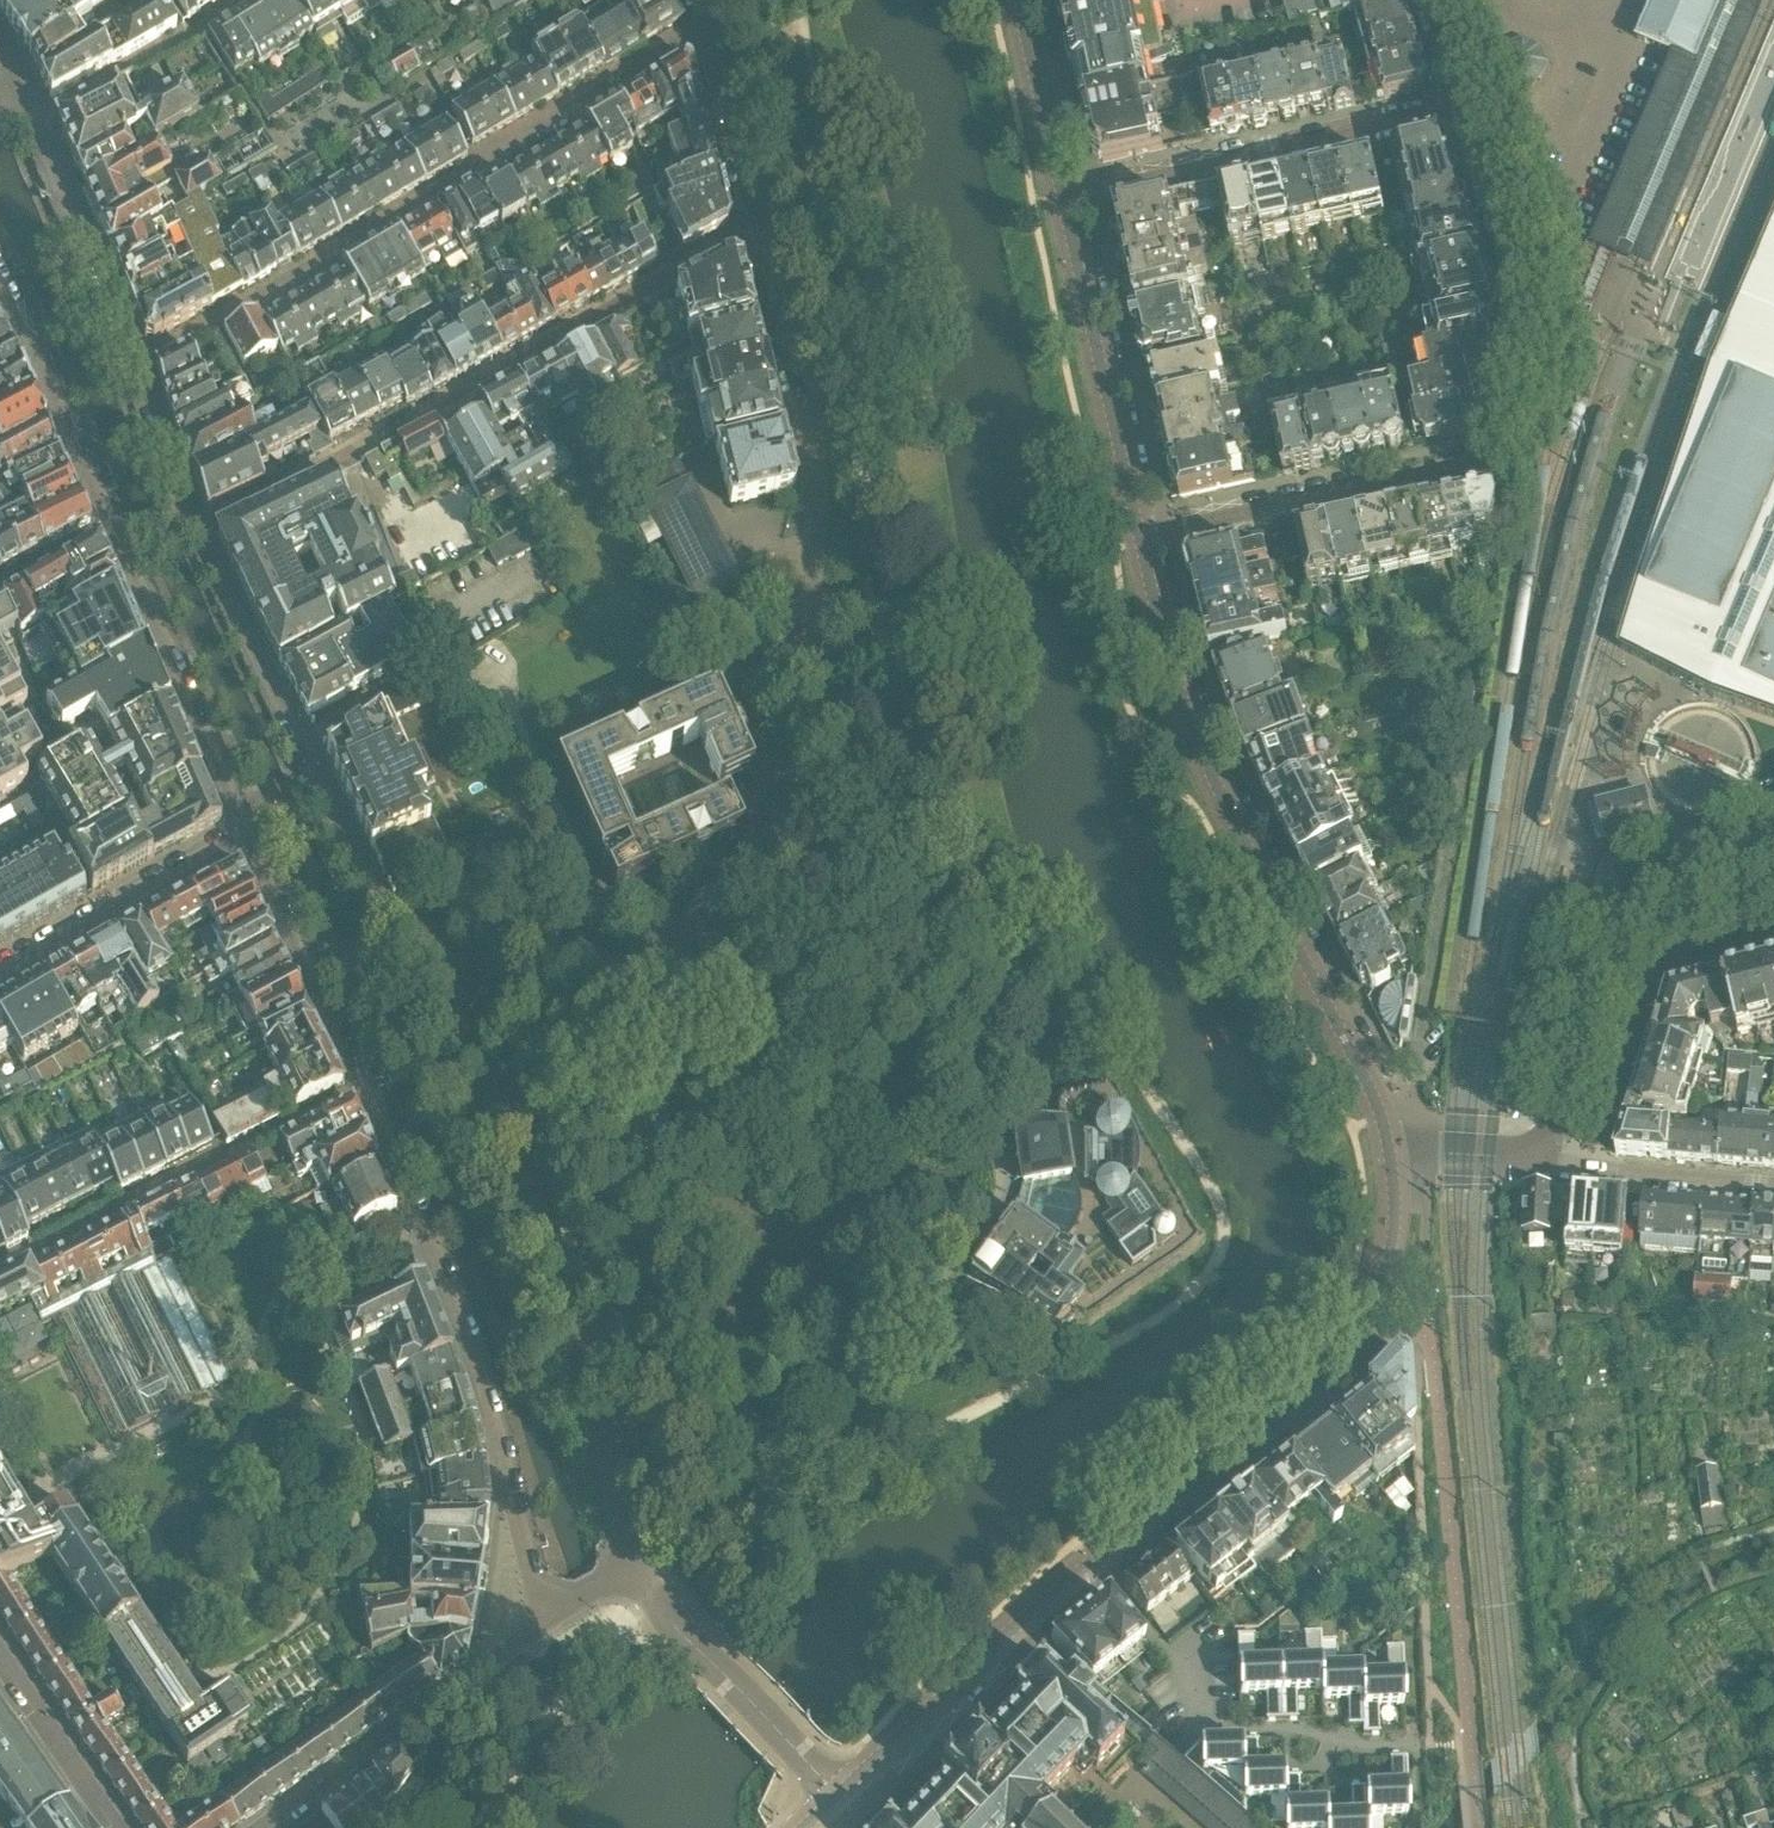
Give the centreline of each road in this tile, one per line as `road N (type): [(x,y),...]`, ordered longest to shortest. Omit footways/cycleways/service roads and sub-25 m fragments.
road 1 (residential): [(757,229),(807,432),(816,668),(805,757),(774,829),(653,969)]
road 2 (residential): [(1138,538),(1484,463),(1514,391),(1524,311),(1459,108)]
road 3 (tertiary): [(1389,1155),(1380,1116),(1225,808),(1138,538)]
road 4 (residential): [(134,358),(265,291),(706,27)]
road 5 (residential): [(197,525),(757,229)]
road 6 (residential): [(362,1084),(478,1368),(544,1617)]
road 7 (tertiary): [(1090,1563),(1346,1348),(1371,1307),(1390,1243),(1389,1155)]
road 8 (residential): [(426,966),(368,884),(197,525)]
road 9 (residential): [(638,1569),(526,1163)]
road 10 (residential): [(1459,108),(1060,197)]
road 11 (residential): [(362,1084),(0,1272)]
road 12 (residential): [(544,1617),(256,1827)]
road 13 (tertiary): [(1138,538),(1060,197)]
road 14 (tertiary): [(837,1795),(1090,1563)]
road 15 (residential): [(111,523),(247,830)]
road 16 (residential): [(247,830),(0,969)]
road 17 (residential): [(247,830),(362,1084)]
road 18 (residential): [(134,358),(33,117)]
road 19 (residential): [(0,287),(111,523)]
road 20 (tertiary): [(1598,981),(1624,905),(1651,875),(1773,839)]
road 21 (residential): [(653,969),(553,1104),(526,1163)]
road 22 (residential): [(653,969),(455,957),(426,966)]
road 23 (residential): [(526,1163),(482,1053),(426,966)]
road 24 (residential): [(706,27),(757,229)]
road 25 (residential): [(114,1827),(0,1657)]
road 26 (tertiary): [(1060,197),(1018,0)]
road 27 (tertiary): [(1539,1162),(1598,981)]
road 28 (residential): [(33,117),(200,26)]
road 29 (residential): [(1773,935),(1598,981)]
road 30 (residential): [(197,525),(134,358)]
road 31 (residential): [(1596,1170),(1773,1184)]
road 32 (residential): [(1090,1563),(1204,1696)]
road 33 (unclassified): [(837,1795),(722,1679)]
road 34 (tertiary): [(1389,1155),(1539,1162)]
road 35 (residential): [(722,1679),(638,1569)]
road 36 (residential): [(111,523),(0,584)]

